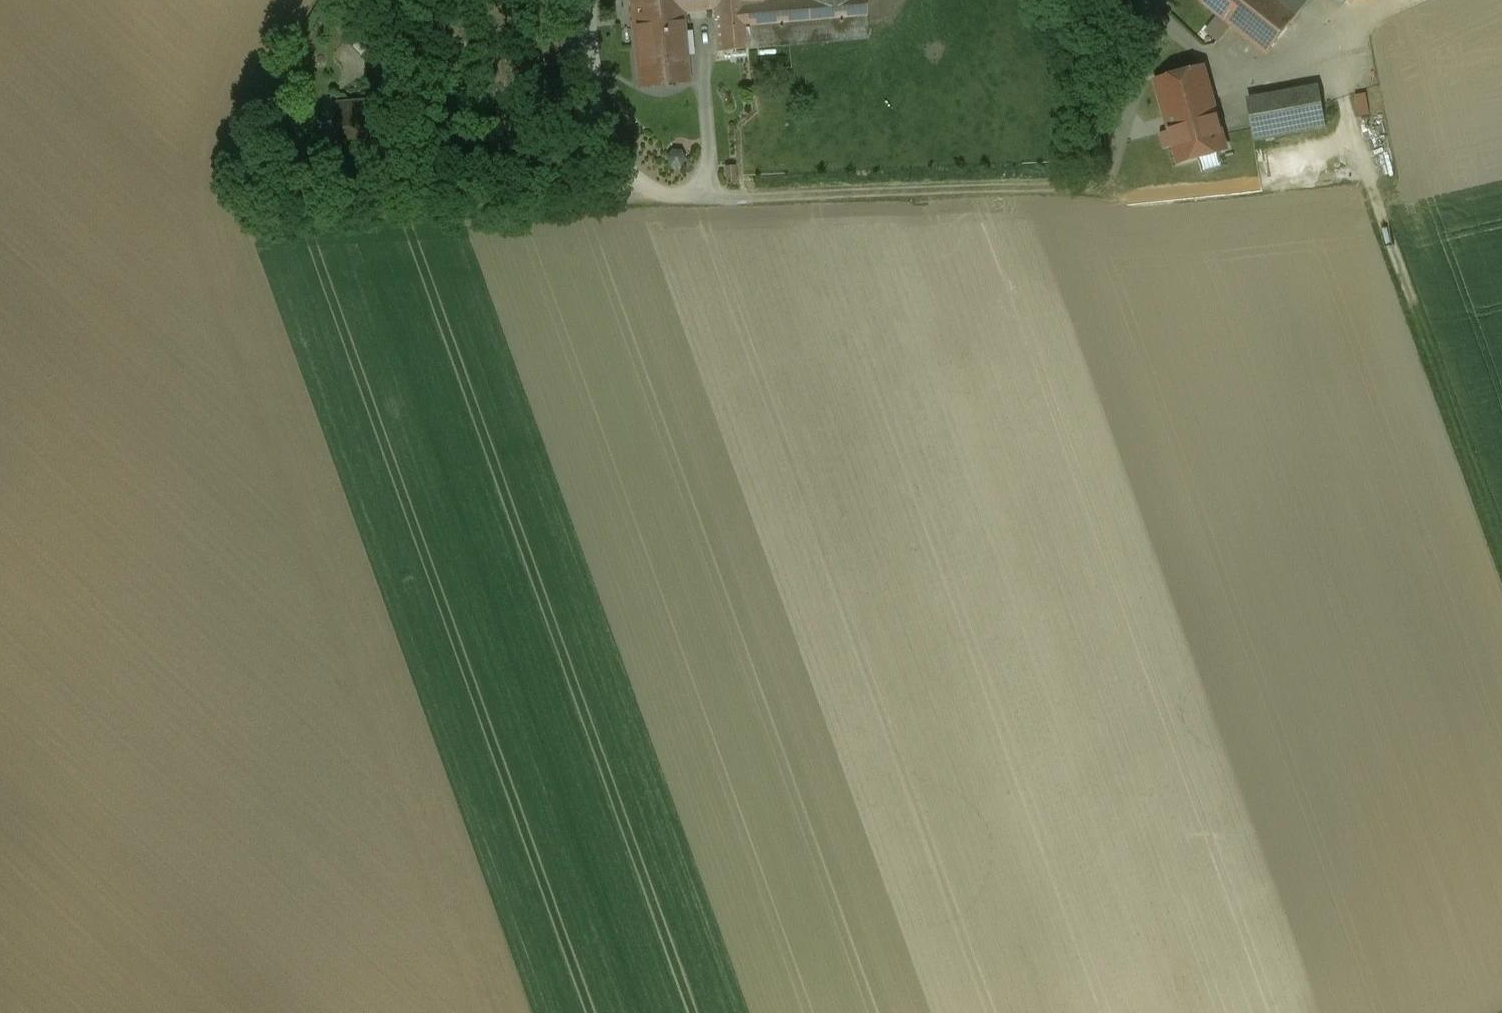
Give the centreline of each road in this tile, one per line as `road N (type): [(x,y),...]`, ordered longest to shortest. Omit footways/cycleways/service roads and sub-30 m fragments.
road 1 (track): [(1316,42),(1501,578)]

